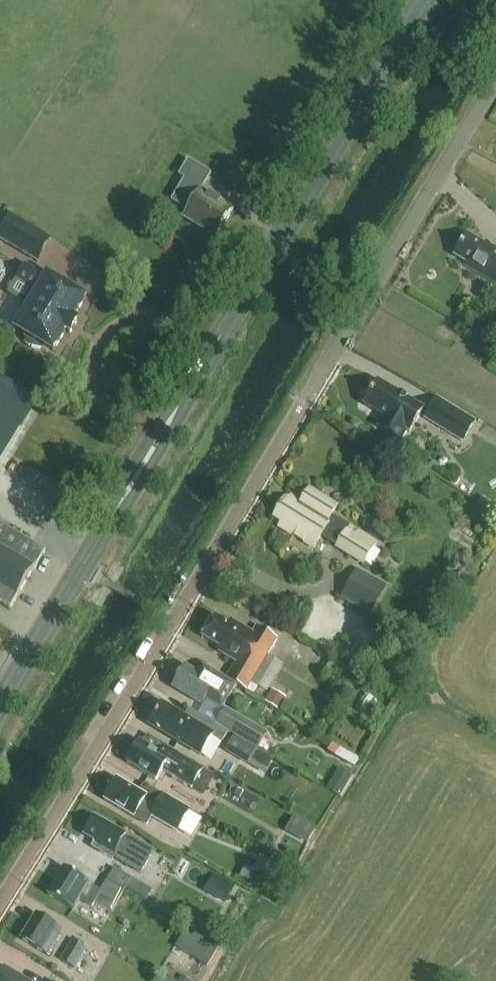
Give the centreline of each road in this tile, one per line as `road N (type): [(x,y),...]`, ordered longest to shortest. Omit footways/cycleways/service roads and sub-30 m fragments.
road 1 (unclassified): [(0,905),(495,66)]
road 2 (secondary): [(0,711),(418,0)]

